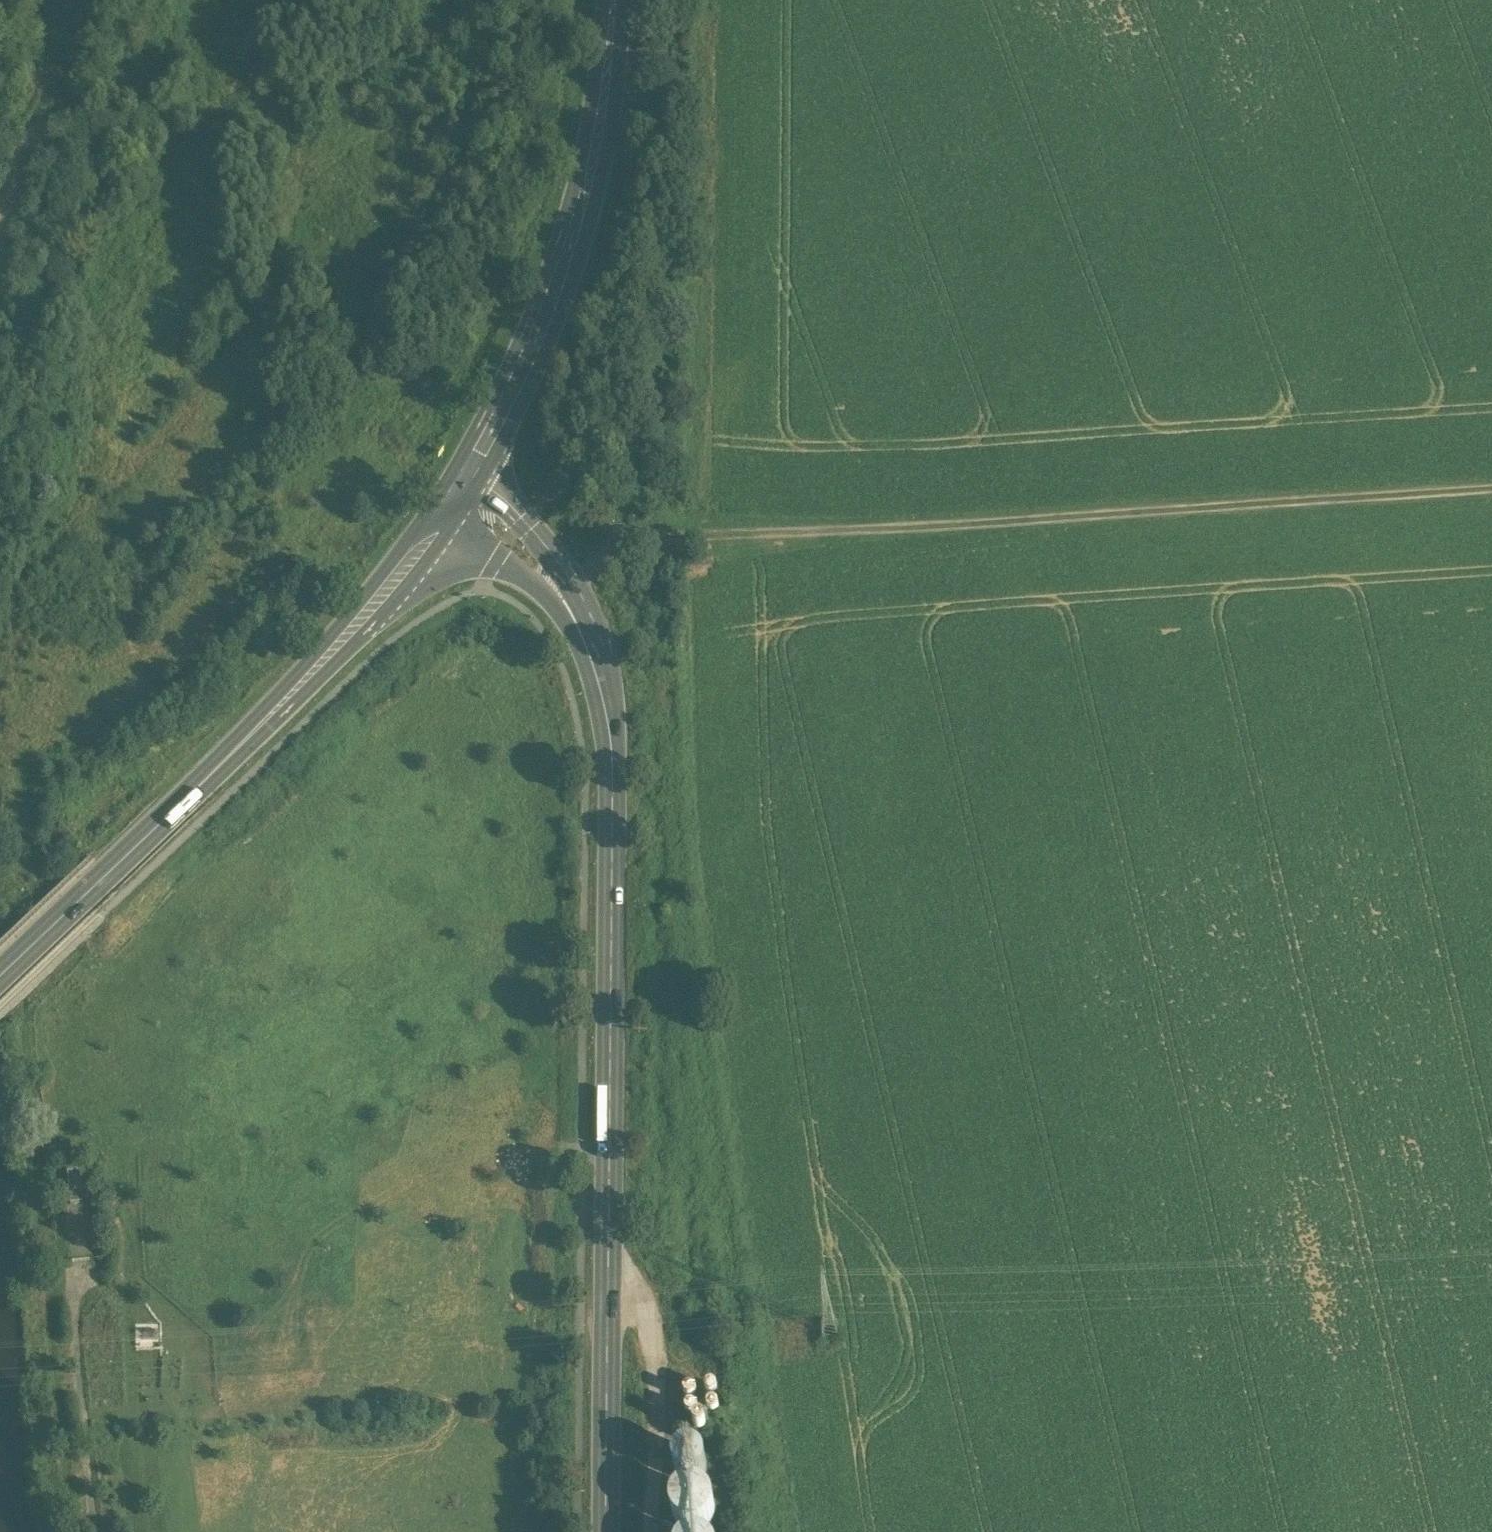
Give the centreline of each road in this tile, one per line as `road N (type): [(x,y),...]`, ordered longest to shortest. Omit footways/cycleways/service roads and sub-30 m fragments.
road 1 (secondary): [(607,1531),(612,748),(587,646),(558,591),(458,498)]
road 2 (track): [(558,591),(618,535),(901,527),(1491,491)]
road 3 (primary): [(0,980),(388,603),(458,498)]
road 4 (primary): [(458,498),(521,384),(571,259),(599,151),(612,0)]
road 5 (track): [(78,1282),(95,1531)]

